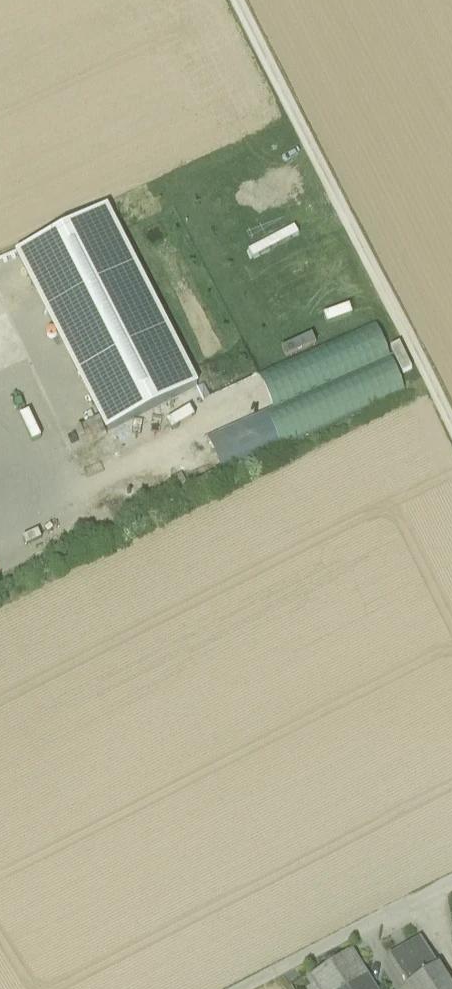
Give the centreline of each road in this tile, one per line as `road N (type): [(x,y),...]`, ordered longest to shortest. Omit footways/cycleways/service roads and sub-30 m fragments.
road 1 (track): [(451,437),(233,0)]
road 2 (unclassified): [(240,988),(451,881)]

